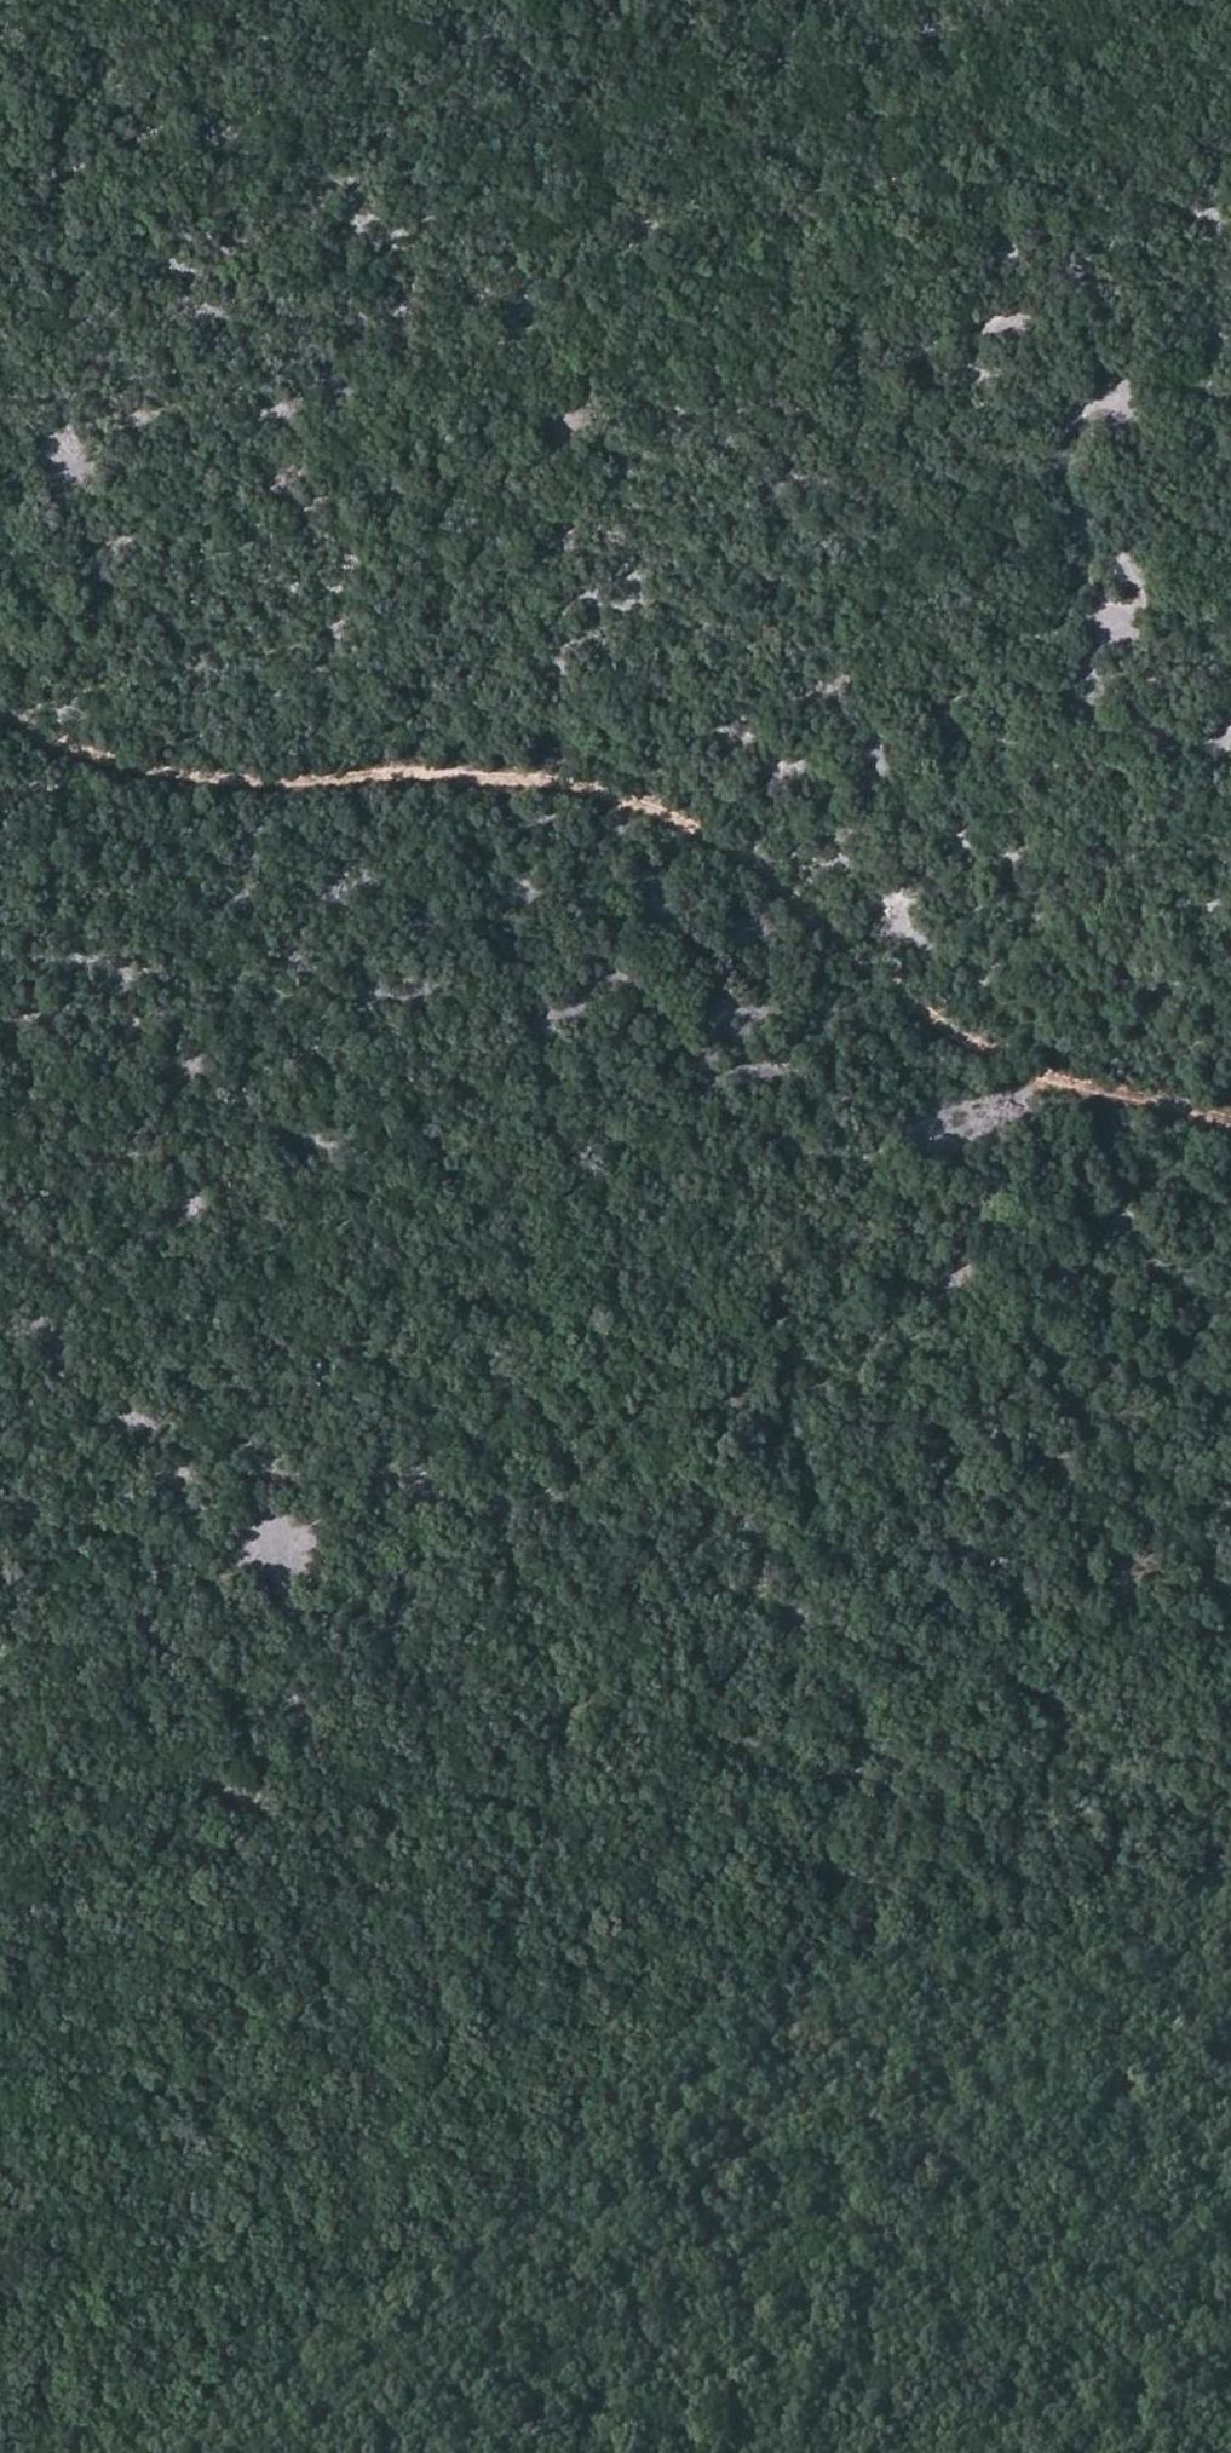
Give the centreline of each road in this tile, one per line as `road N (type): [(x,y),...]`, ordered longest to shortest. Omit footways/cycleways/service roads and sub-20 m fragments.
road 1 (track): [(0,714),(39,742),(235,785),(402,774),(540,782),(675,815),(908,1003),(1053,1085),(1230,1125)]

